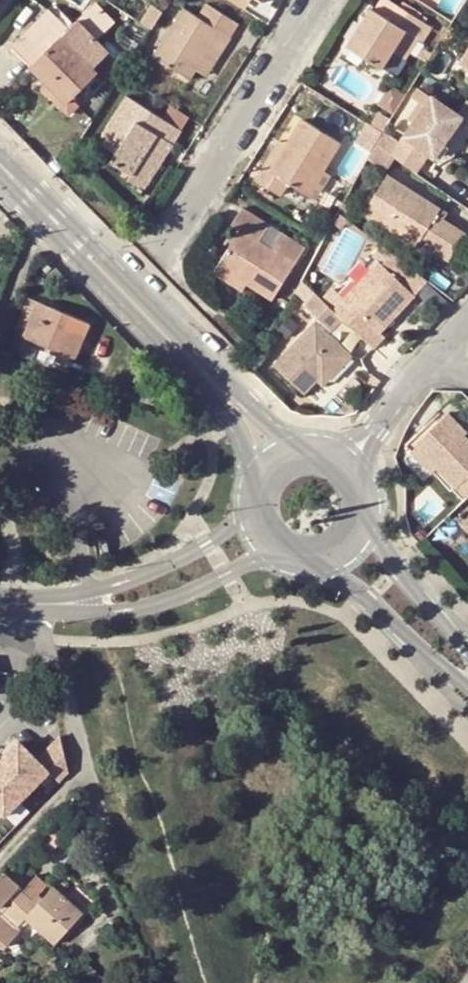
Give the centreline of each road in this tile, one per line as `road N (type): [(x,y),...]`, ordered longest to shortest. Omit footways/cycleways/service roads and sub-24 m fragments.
road 1 (tertiary): [(310,452),(0,153)]
road 2 (tertiary): [(0,180),(232,419),(258,488)]
road 3 (residential): [(317,0),(158,251)]
road 4 (residential): [(84,604),(123,610),(167,602),(276,552)]
road 5 (tertiary): [(321,563),(467,692)]
road 6 (residential): [(255,517),(84,604)]
road 7 (tertiary): [(467,653),(395,573),(364,524)]
road 8 (residential): [(444,357),(349,467)]

